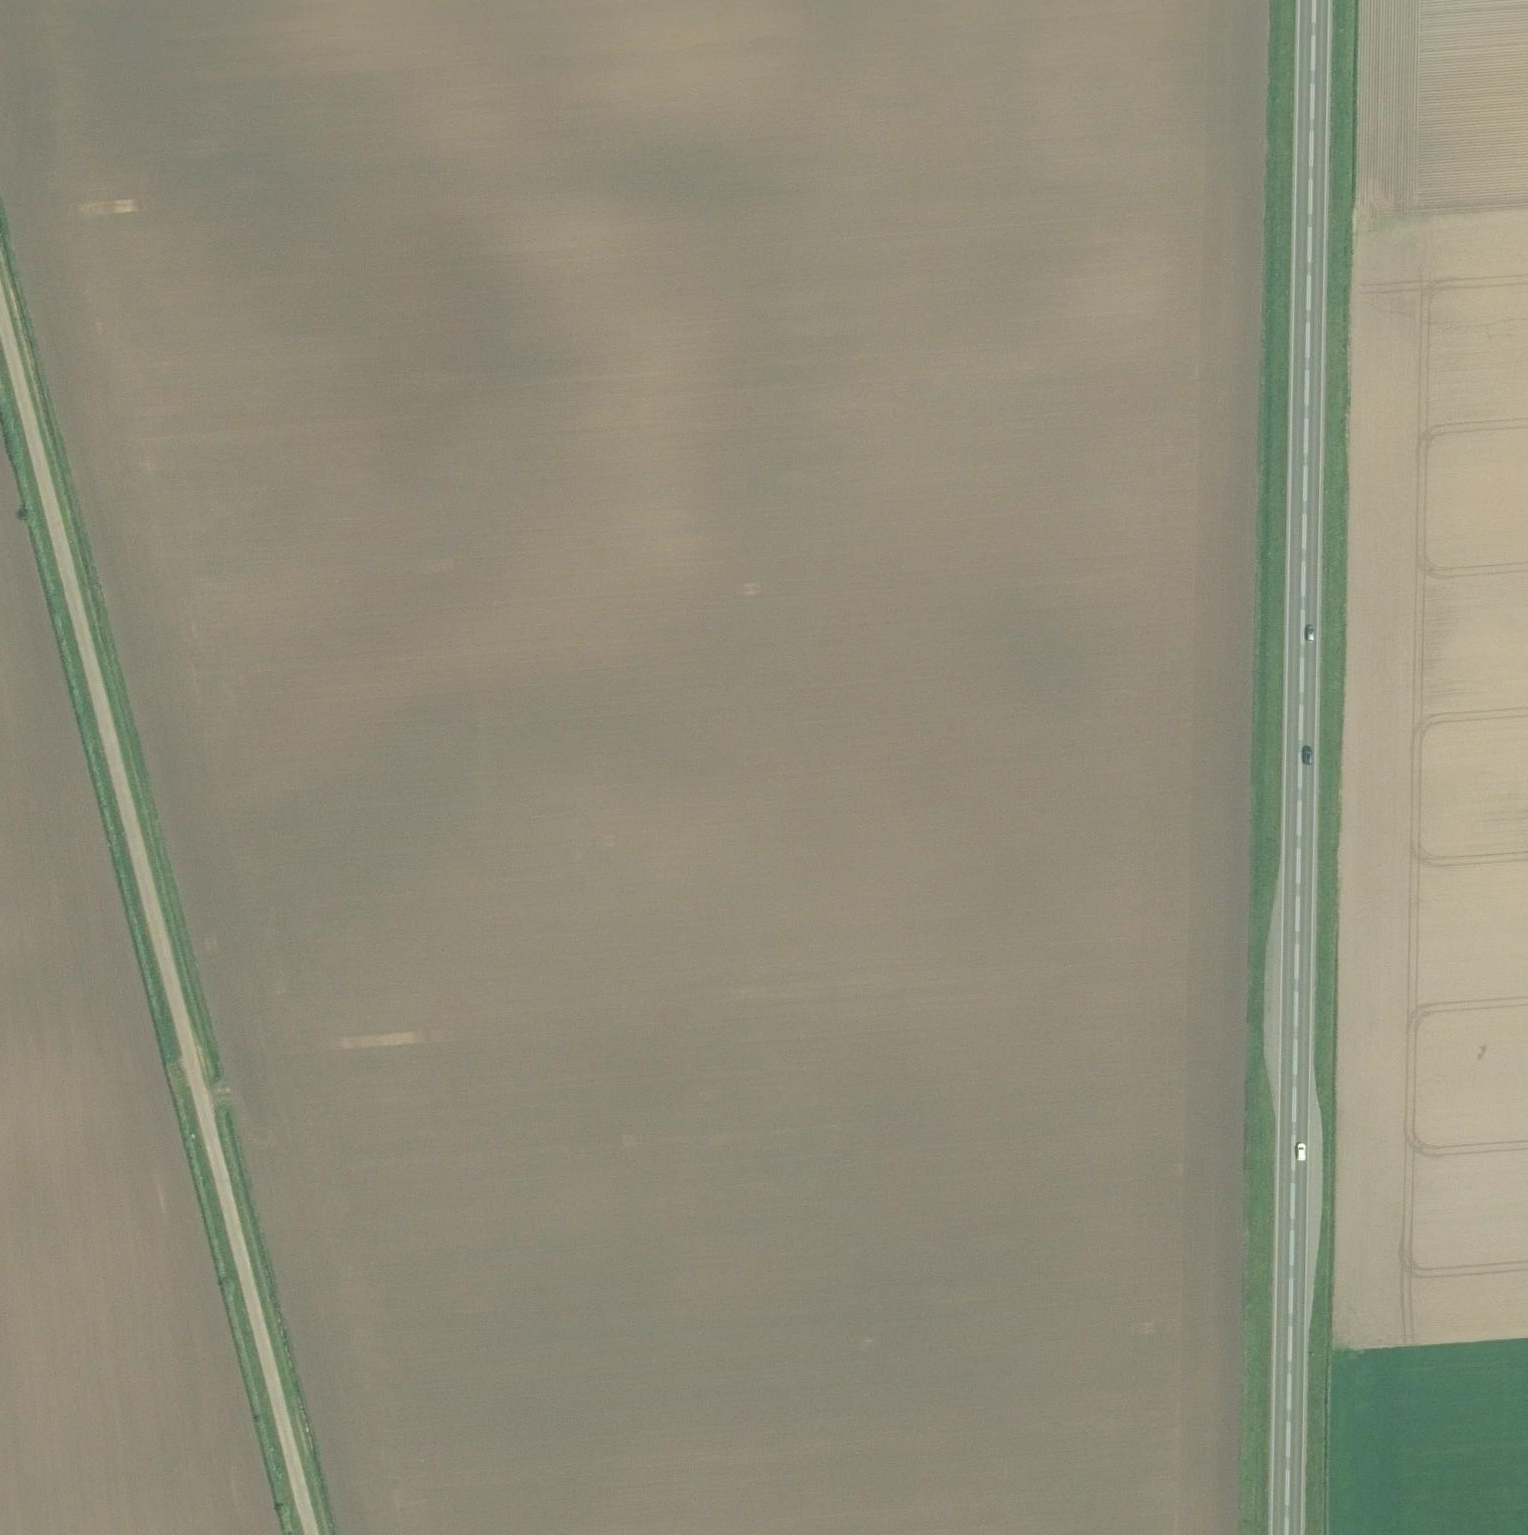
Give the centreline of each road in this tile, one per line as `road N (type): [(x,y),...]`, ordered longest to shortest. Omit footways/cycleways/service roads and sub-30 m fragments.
road 1 (trunk): [(1287,1534),(1315,0)]
road 2 (unclassified): [(314,1534),(0,301)]

